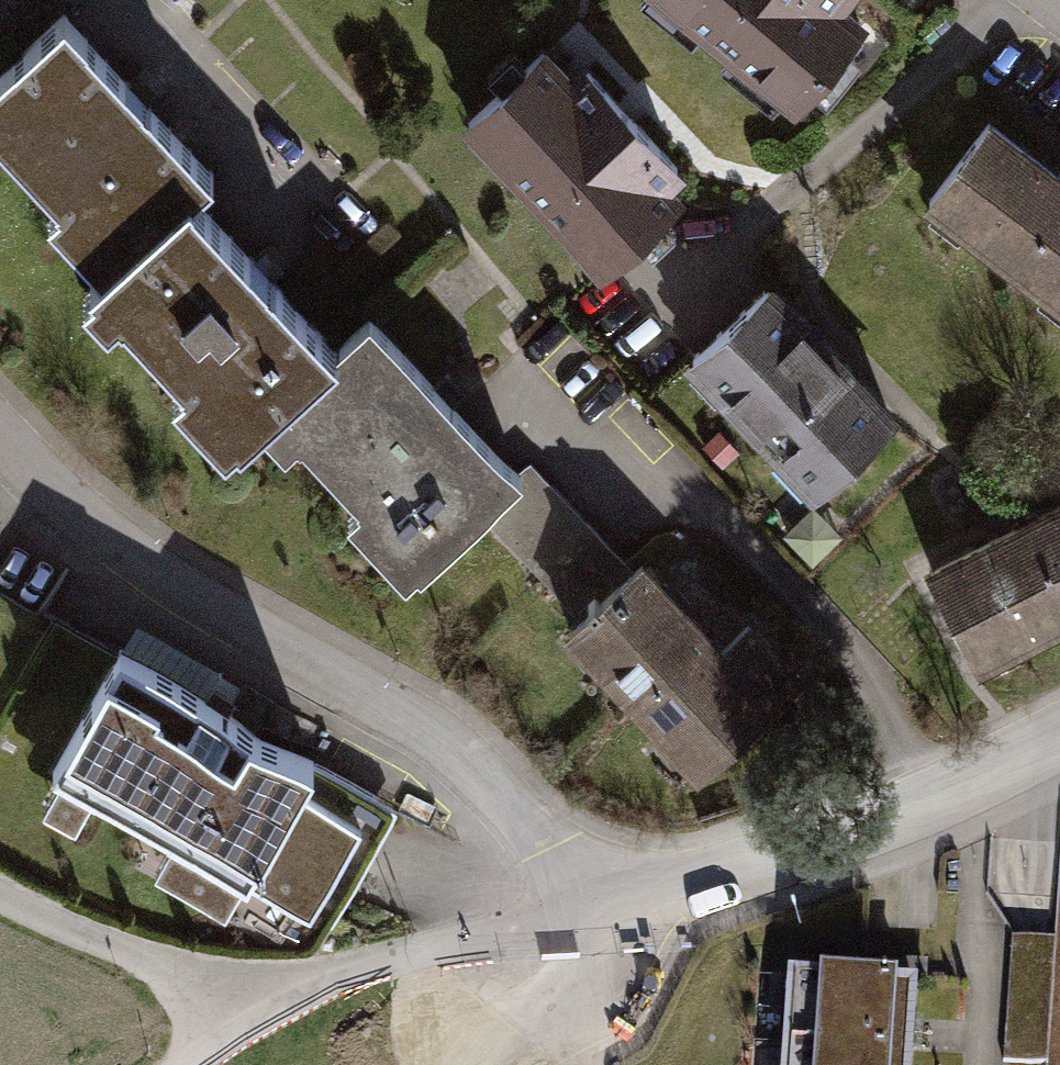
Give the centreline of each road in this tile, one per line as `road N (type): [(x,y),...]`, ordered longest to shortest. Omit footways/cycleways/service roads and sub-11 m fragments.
road 1 (residential): [(576,911),(545,849),(462,757),(383,701),(191,598),(118,545),(0,438)]
road 2 (residential): [(1059,740),(907,807),(576,911)]
road 3 (track): [(256,1007),(0,895)]
road 4 (track): [(419,949),(256,1007),(186,1064)]
road 5 (residential): [(576,911),(419,949)]

